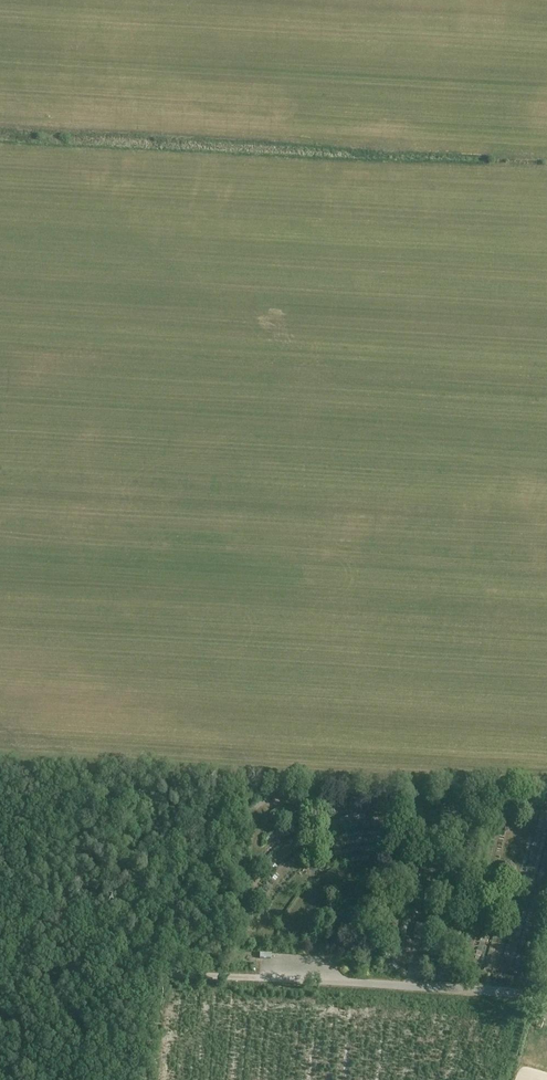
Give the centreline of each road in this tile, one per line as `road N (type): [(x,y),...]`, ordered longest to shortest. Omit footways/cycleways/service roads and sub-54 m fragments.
road 1 (unclassified): [(546,1007),(520,993),(259,977)]
road 2 (track): [(259,977),(0,960)]

